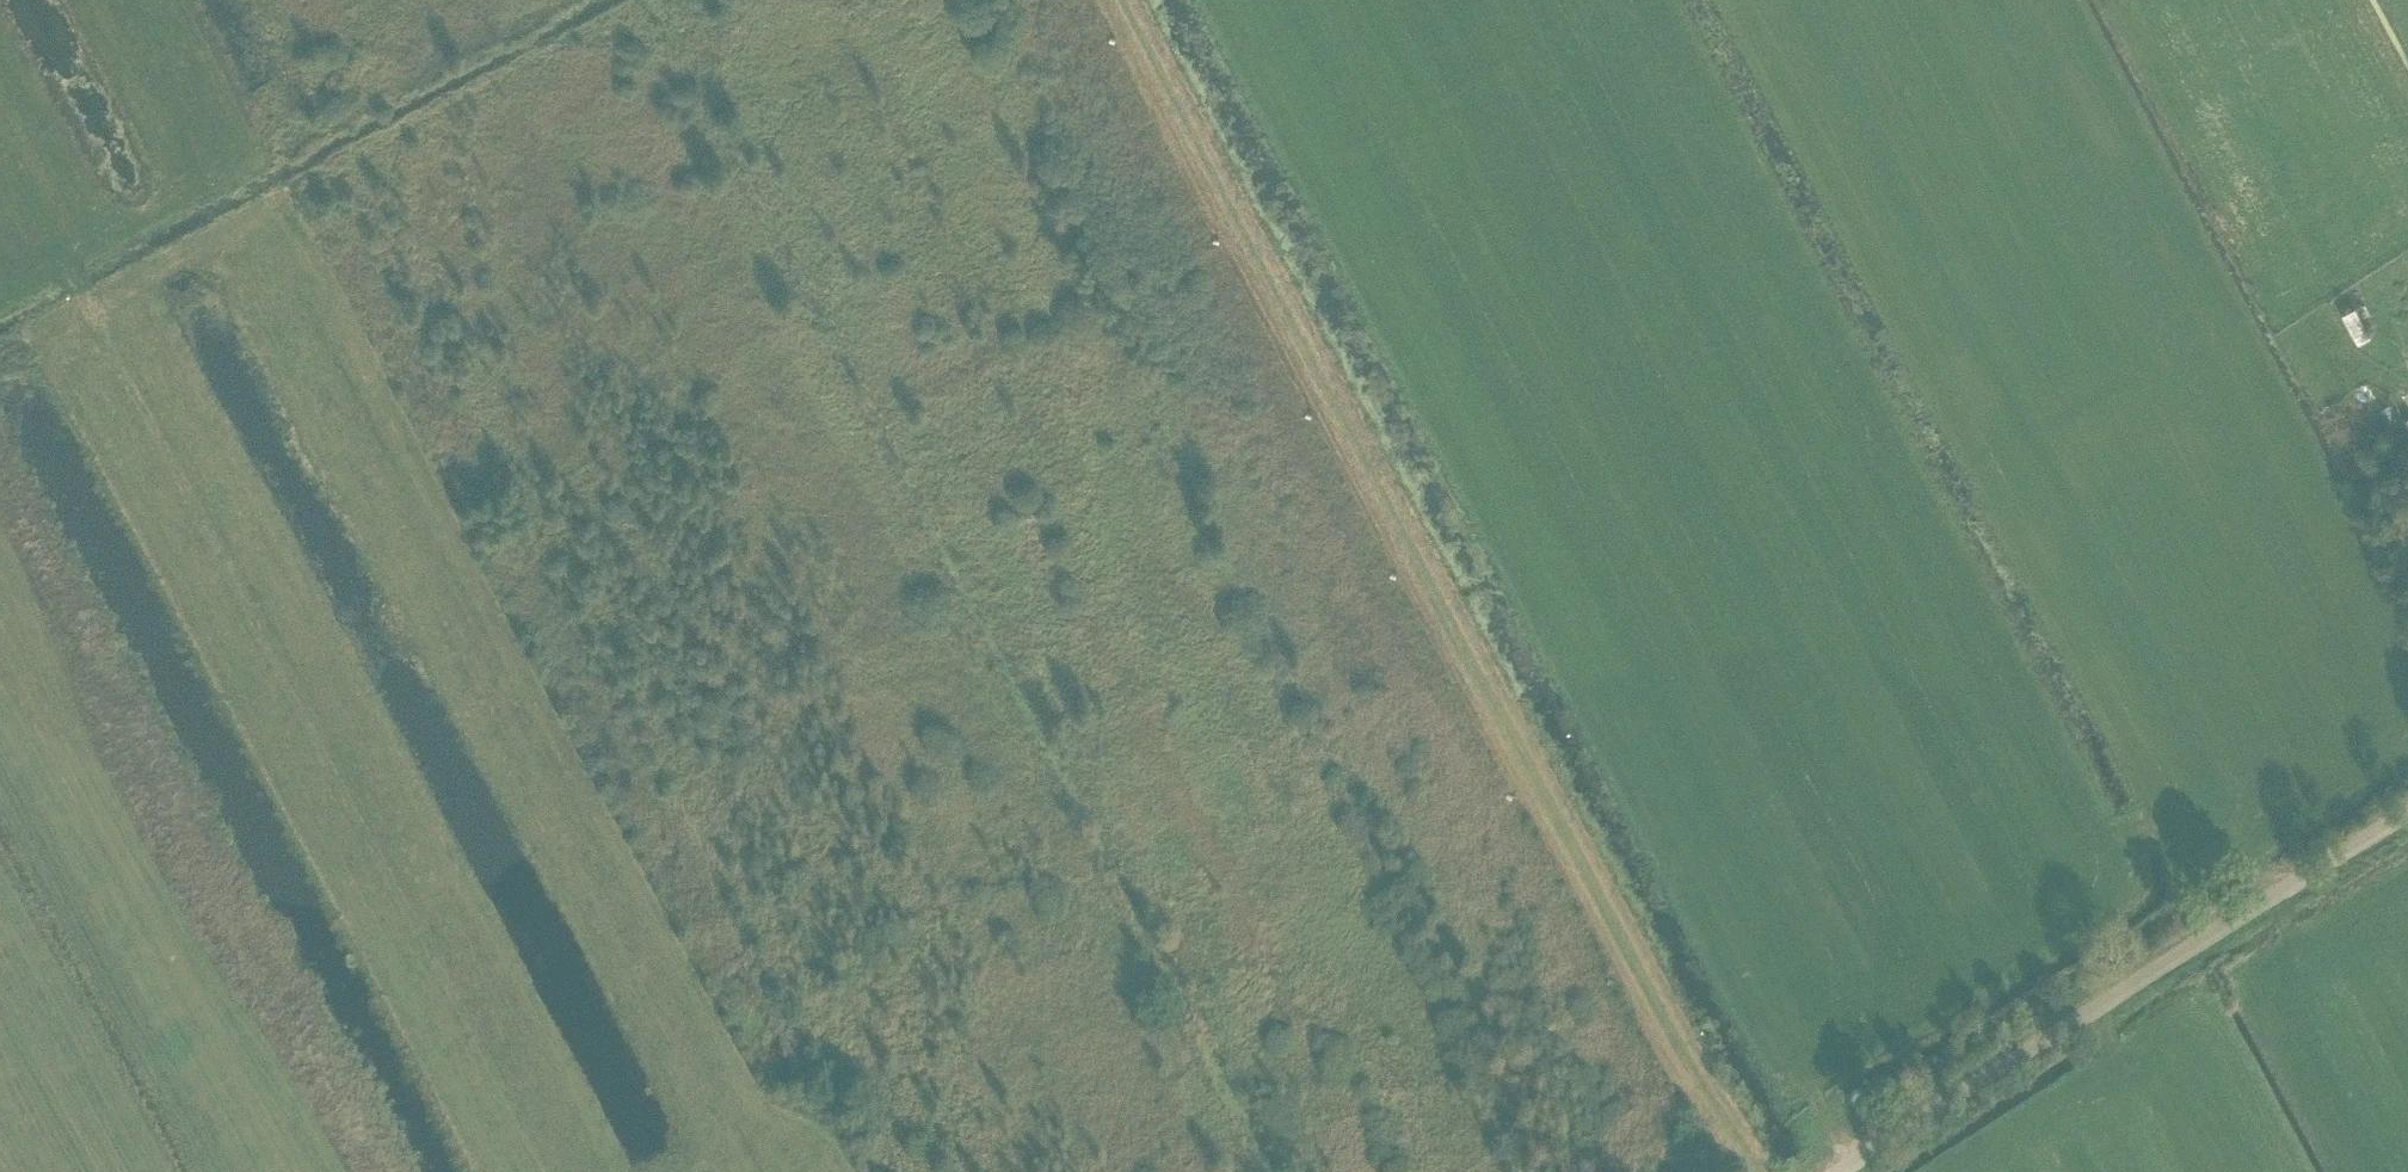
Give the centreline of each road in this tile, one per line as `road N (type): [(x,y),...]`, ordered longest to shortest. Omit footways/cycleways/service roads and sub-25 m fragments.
road 1 (unclassified): [(1852,1171),(2407,825)]

